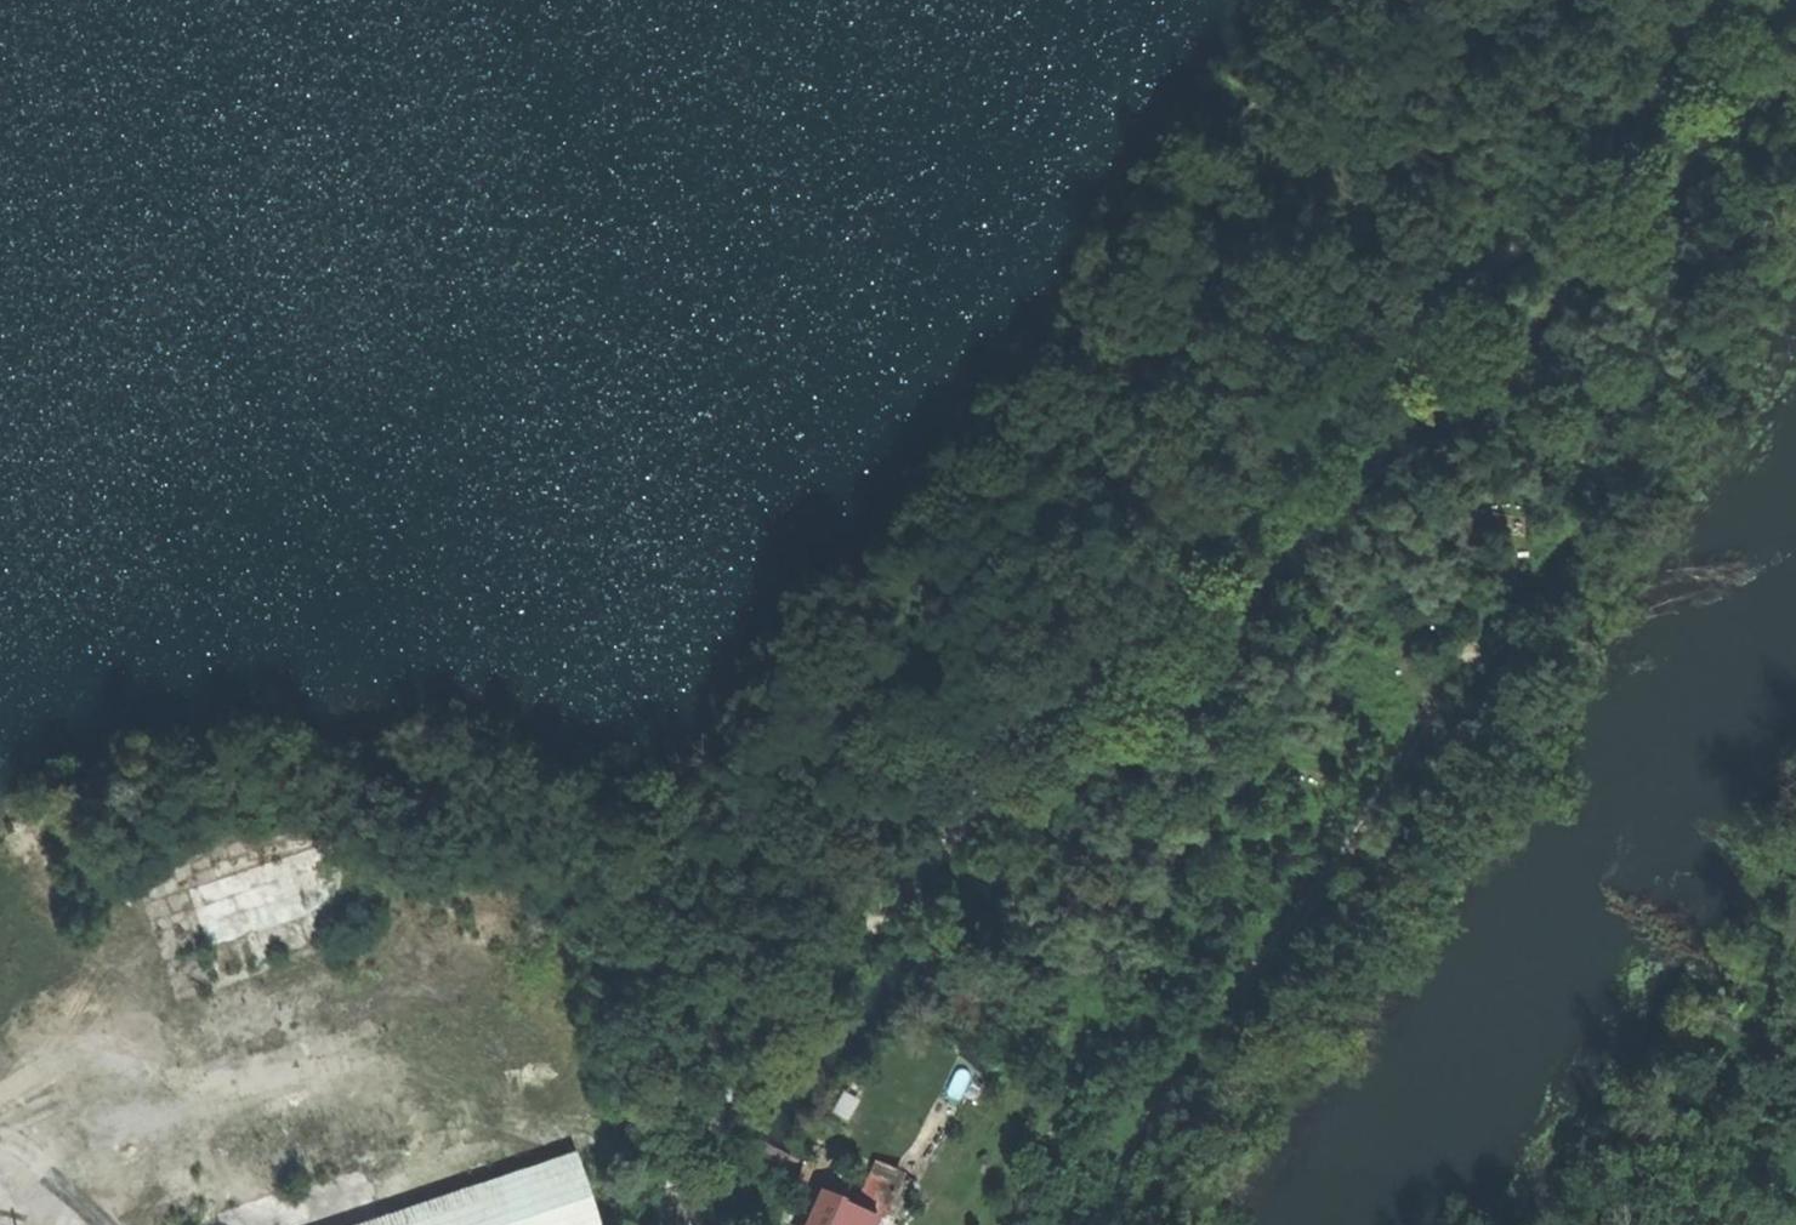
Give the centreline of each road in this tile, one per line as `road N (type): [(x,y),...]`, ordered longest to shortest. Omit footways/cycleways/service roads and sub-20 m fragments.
road 1 (track): [(1714,0),(1620,135),(1186,573),(731,1093),(673,1224)]

